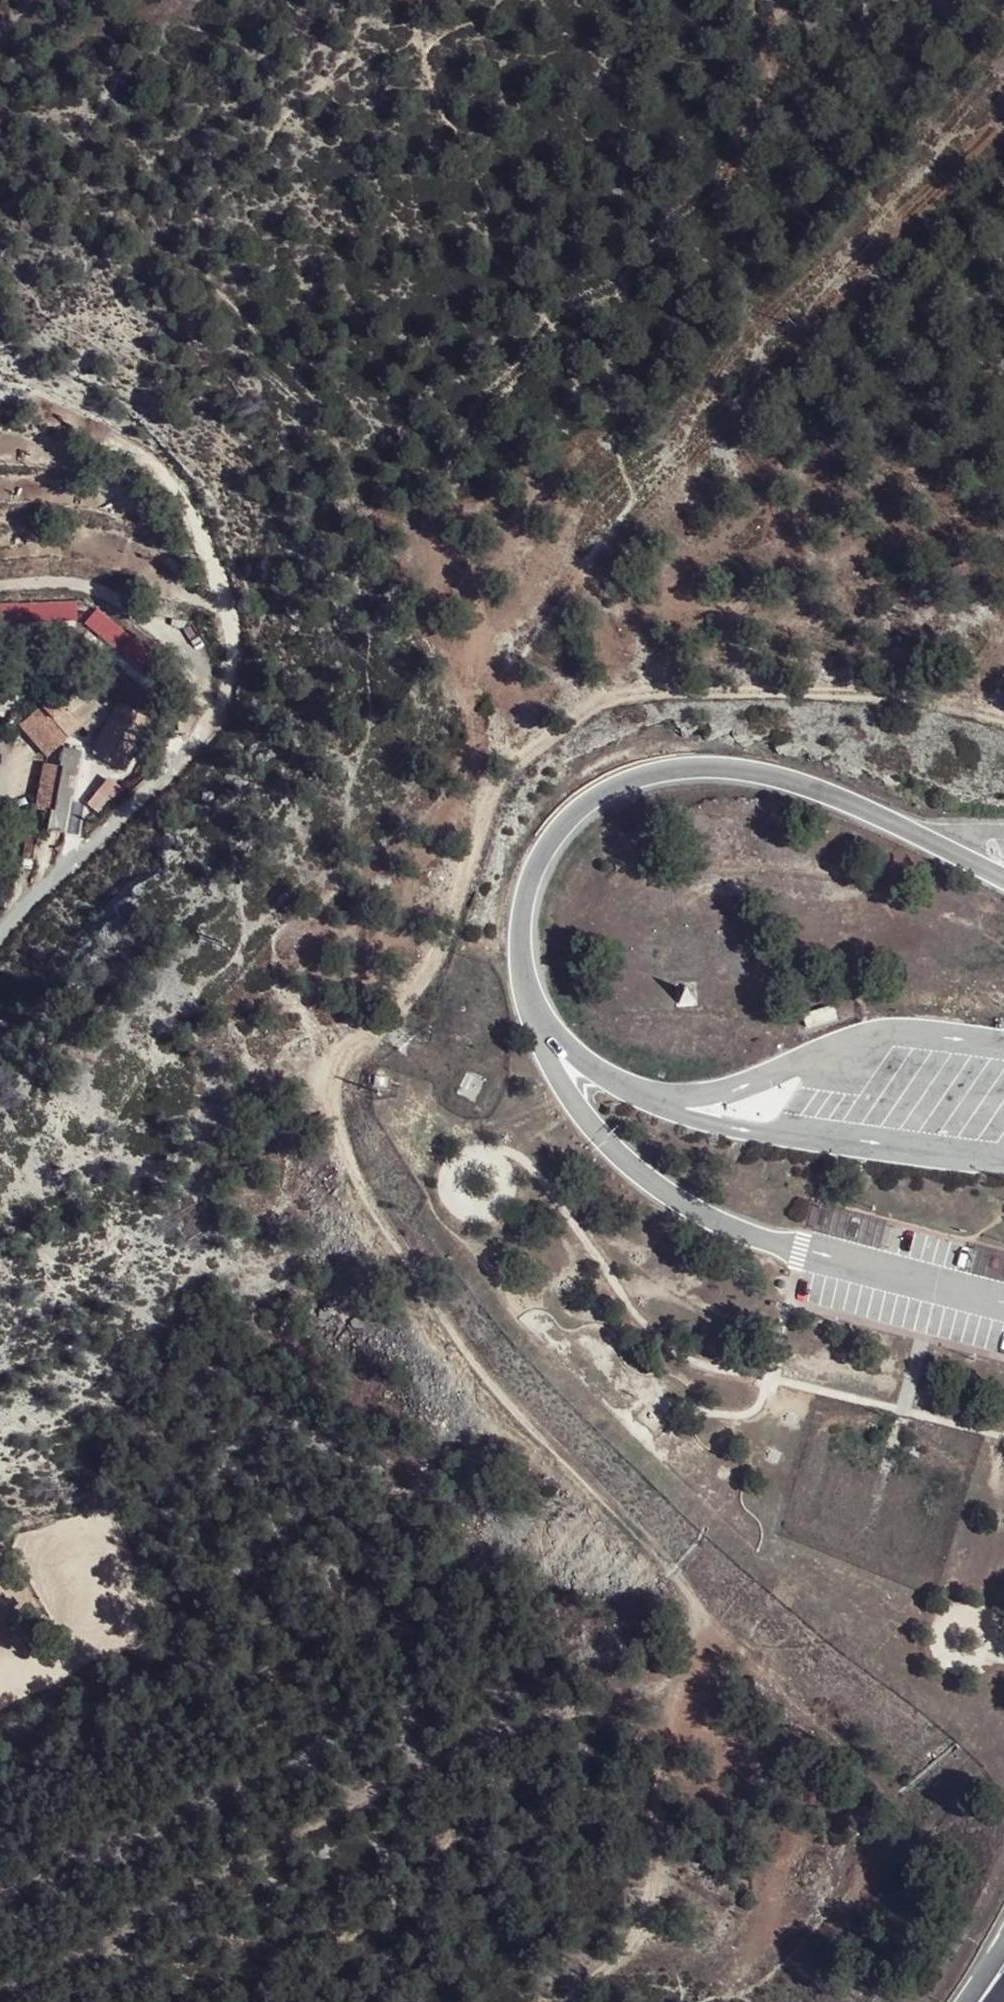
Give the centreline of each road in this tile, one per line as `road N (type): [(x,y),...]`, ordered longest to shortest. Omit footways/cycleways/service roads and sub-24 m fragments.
road 1 (track): [(1003,718),(861,693),(671,693),(590,711),(499,778),(469,877),(415,1001),(334,1064),(326,1087),(359,1191),(466,1354),(701,1611),(912,1783),(904,1843),(776,1971),(700,2001)]
road 2 (track): [(0,586),(70,581),(175,627),(211,681),(222,738),(0,946)]

